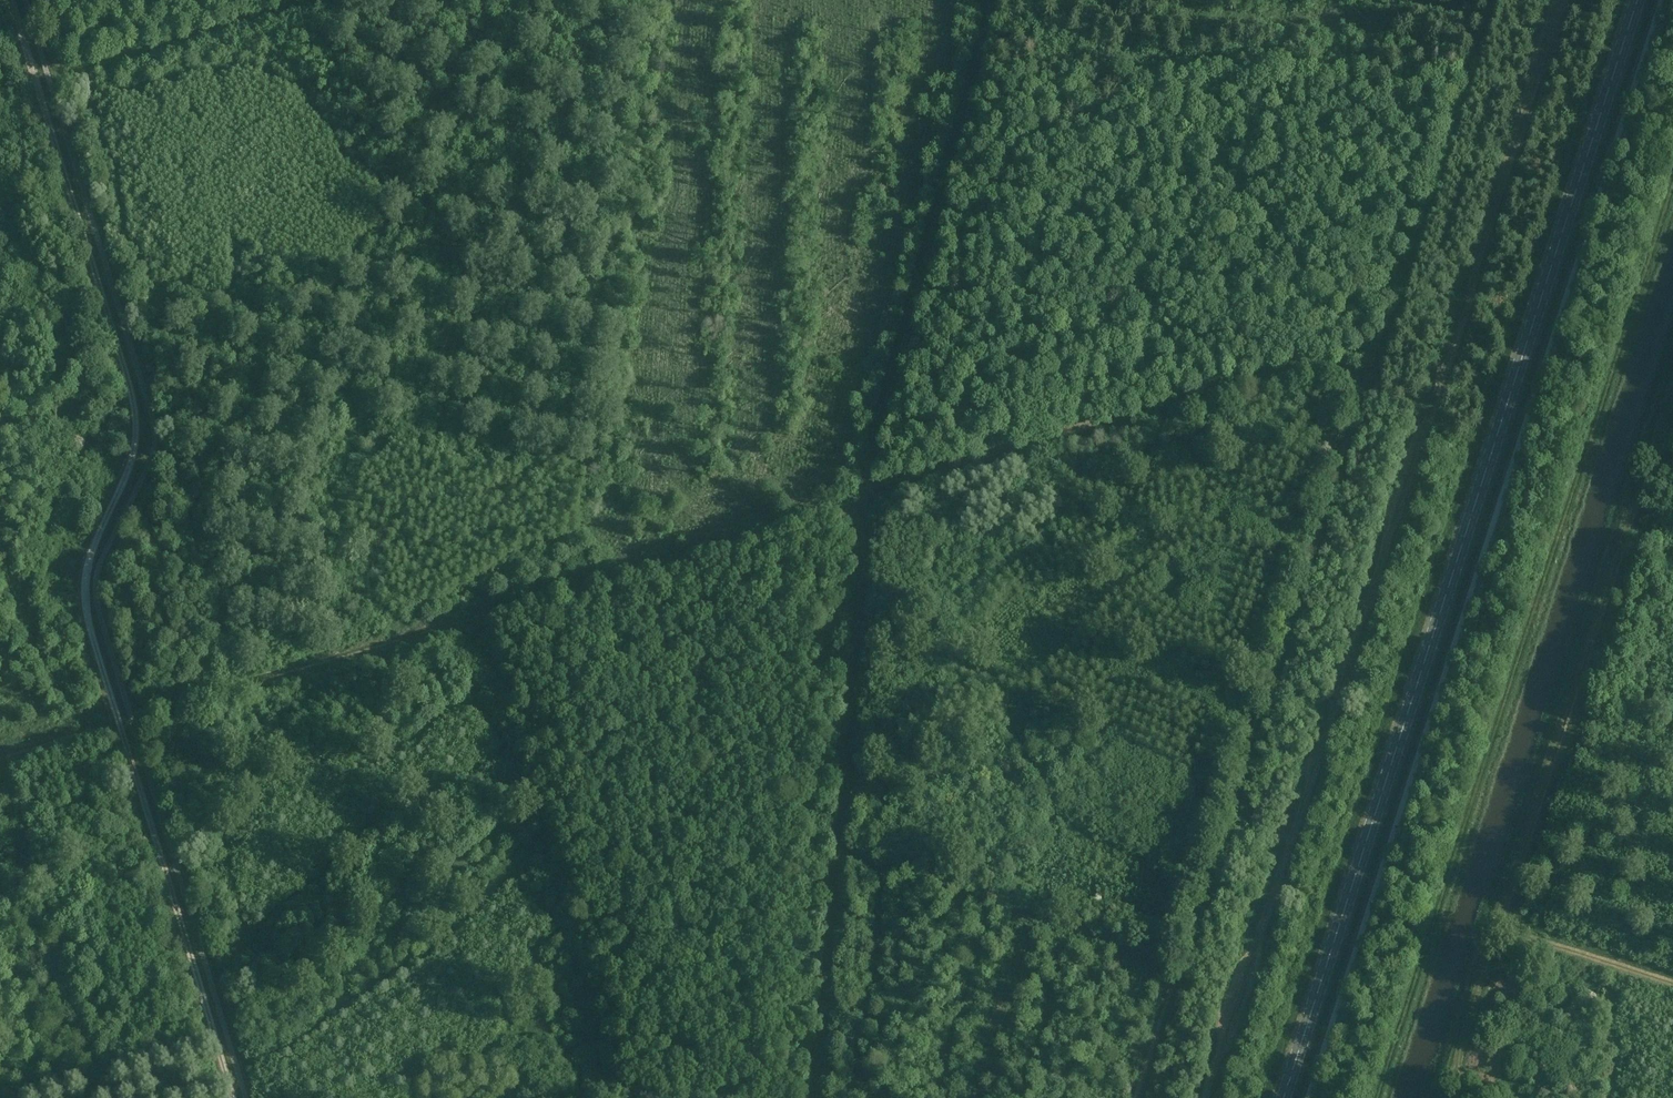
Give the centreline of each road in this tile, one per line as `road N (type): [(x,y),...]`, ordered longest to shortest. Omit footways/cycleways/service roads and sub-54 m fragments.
road 1 (secondary): [(1281,1097),(1638,0)]
road 2 (track): [(244,1097),(87,598),(90,566),(143,453),(139,408),(15,0)]

